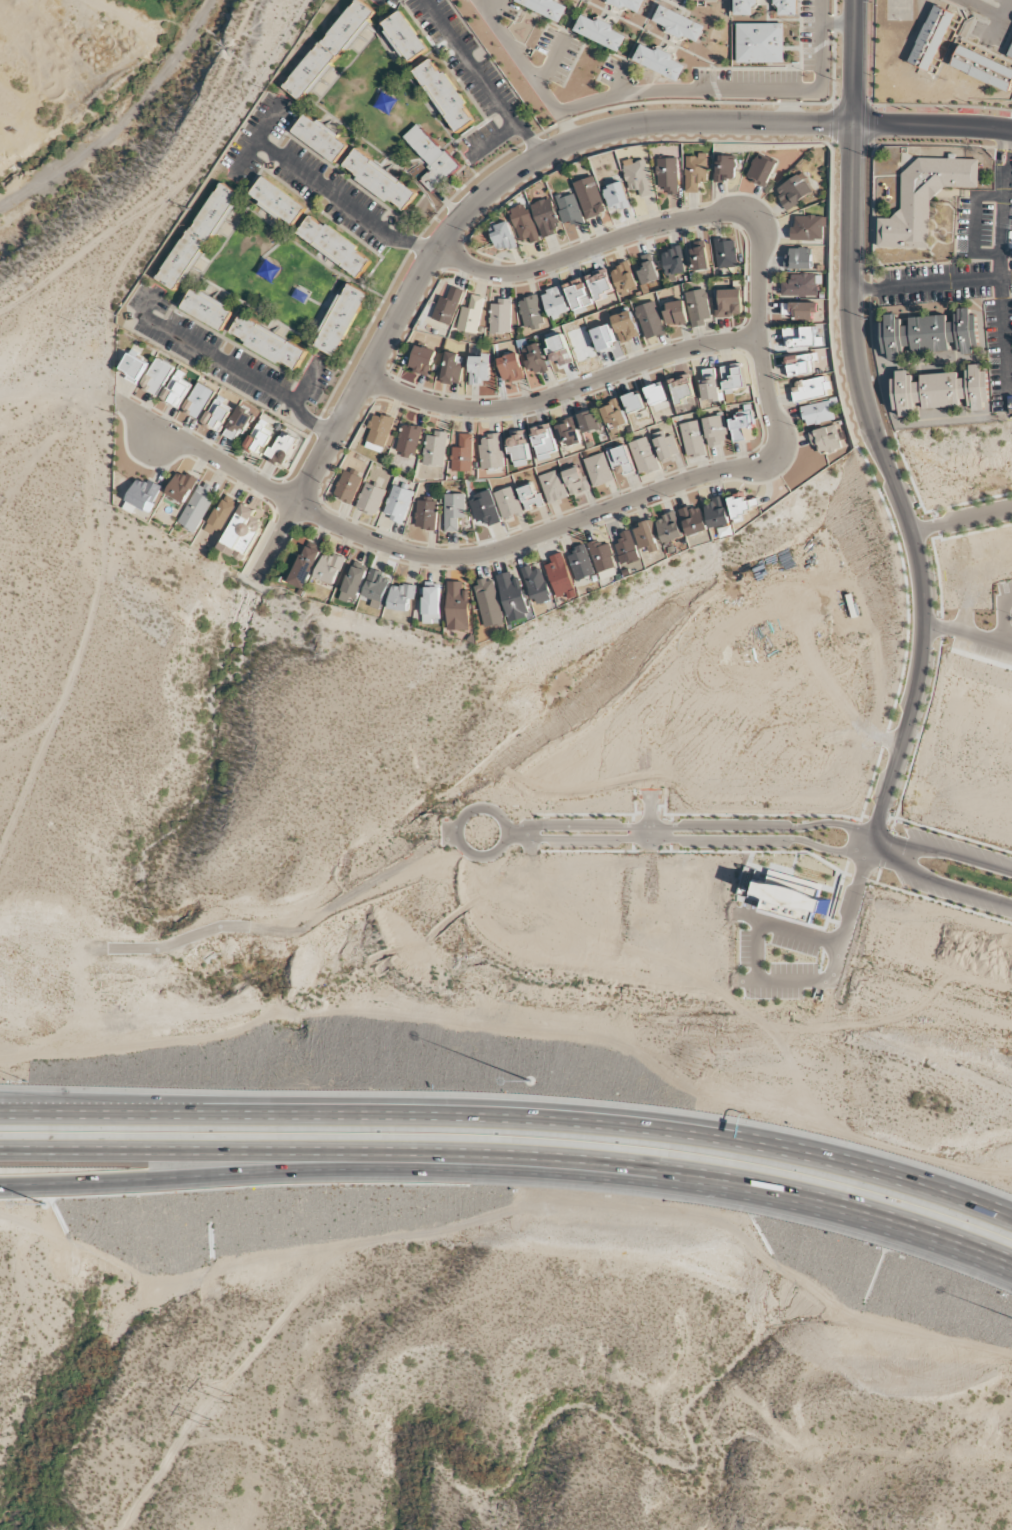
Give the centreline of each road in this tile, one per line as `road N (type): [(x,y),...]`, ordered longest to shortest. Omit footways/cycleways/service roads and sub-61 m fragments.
road 1 (motorway): [(1011,1221),(861,1171),(663,1131),(471,1118),(0,1112)]
road 2 (motorway): [(0,1151),(352,1152),(613,1163),(787,1190),(1011,1258)]
road 3 (residential): [(854,124),(636,125),(558,148),(495,186),(438,247),(255,579)]
road 4 (tertiary): [(867,858),(920,676),(926,613),(912,531),(856,359),(854,124)]
road 5 (residential): [(772,459),(441,558),(384,547),(295,507),(120,408)]
road 6 (residential): [(772,459),(776,436),(754,338),(760,242),(748,217),(706,214),(650,226),(506,276),(464,266),(438,247)]
road 7 (residential): [(529,834),(797,839),(1011,901)]
road 8 (residential): [(1011,874),(825,824),(539,827),(529,834)]
road 9 (residential): [(754,338),(659,356),(507,408),(436,408),(364,378)]
road 10 (motorway): [(0,1182),(352,1152)]
road 11 (residential): [(1011,131),(854,124)]
road 12 (residential): [(498,853),(506,833),(501,820),(488,812),(466,818),(463,848),(476,858),(498,853)]
road 13 (tertiary): [(854,124),(855,0)]

